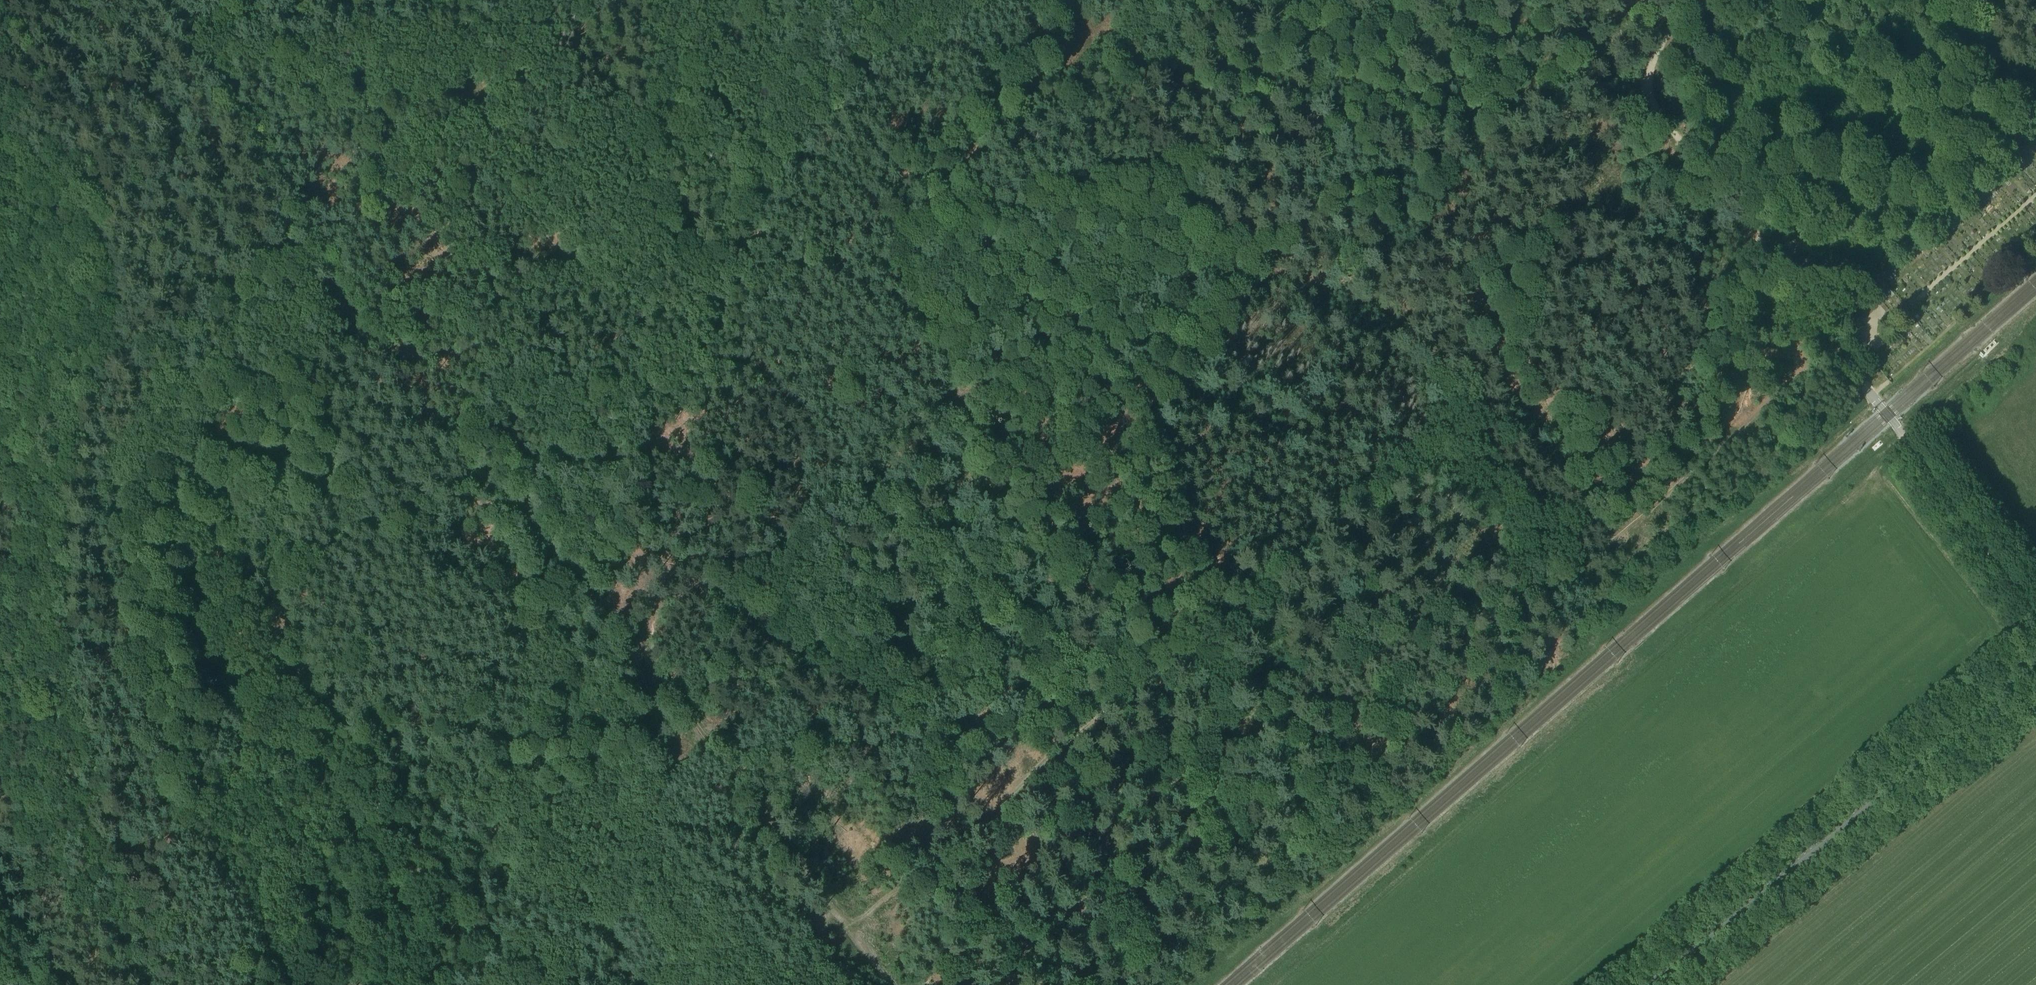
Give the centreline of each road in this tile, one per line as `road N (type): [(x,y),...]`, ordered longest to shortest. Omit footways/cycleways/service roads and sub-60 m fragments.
road 1 (track): [(152,0),(269,164),(418,401),(609,608),(832,910),(812,945),(763,984)]
road 2 (track): [(1683,0),(1646,74),(1649,100),(2035,613)]
road 3 (secondary): [(1654,984),(1987,711)]
road 4 (track): [(891,42),(848,73),(792,138),(725,284)]
road 5 (track): [(737,0),(891,42),(967,0)]

